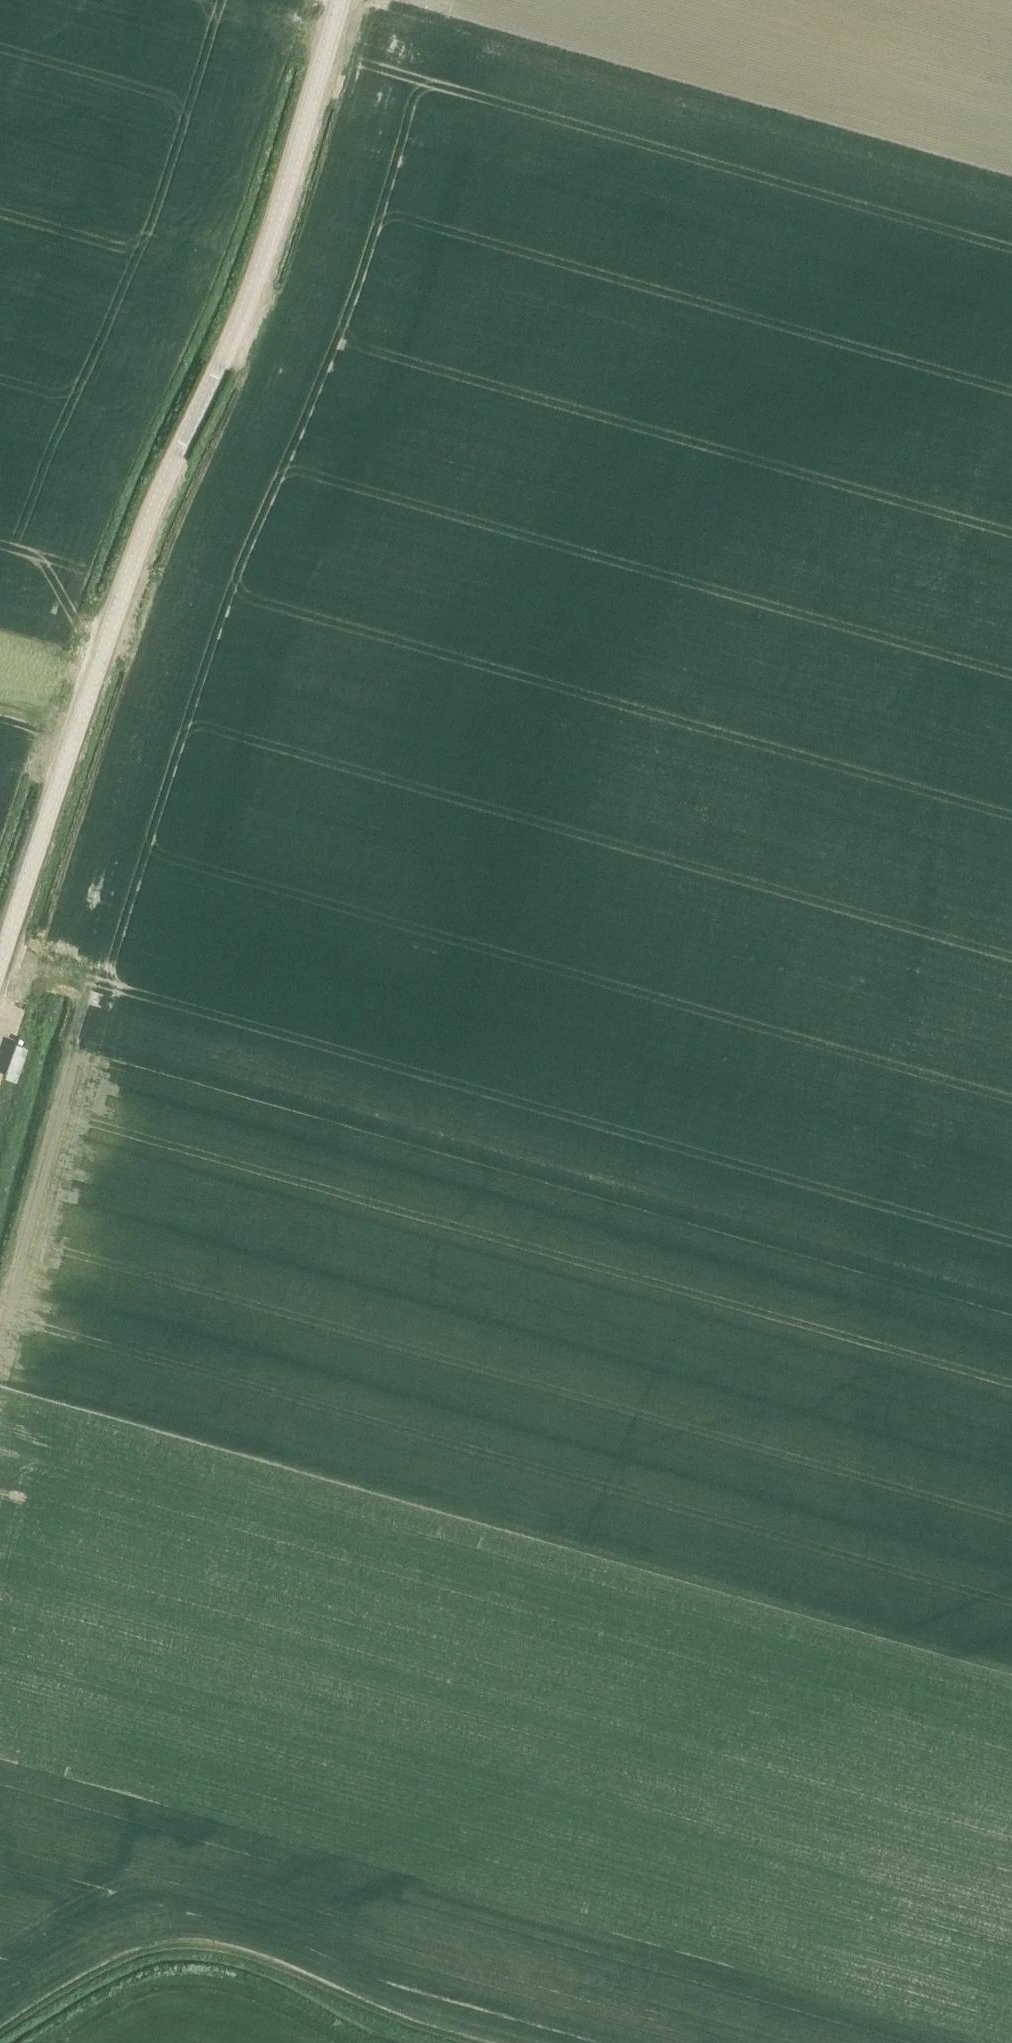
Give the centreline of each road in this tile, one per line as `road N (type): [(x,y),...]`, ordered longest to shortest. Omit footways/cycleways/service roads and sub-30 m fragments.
road 1 (unclassified): [(0,965),(147,522),(259,271),(339,0)]

